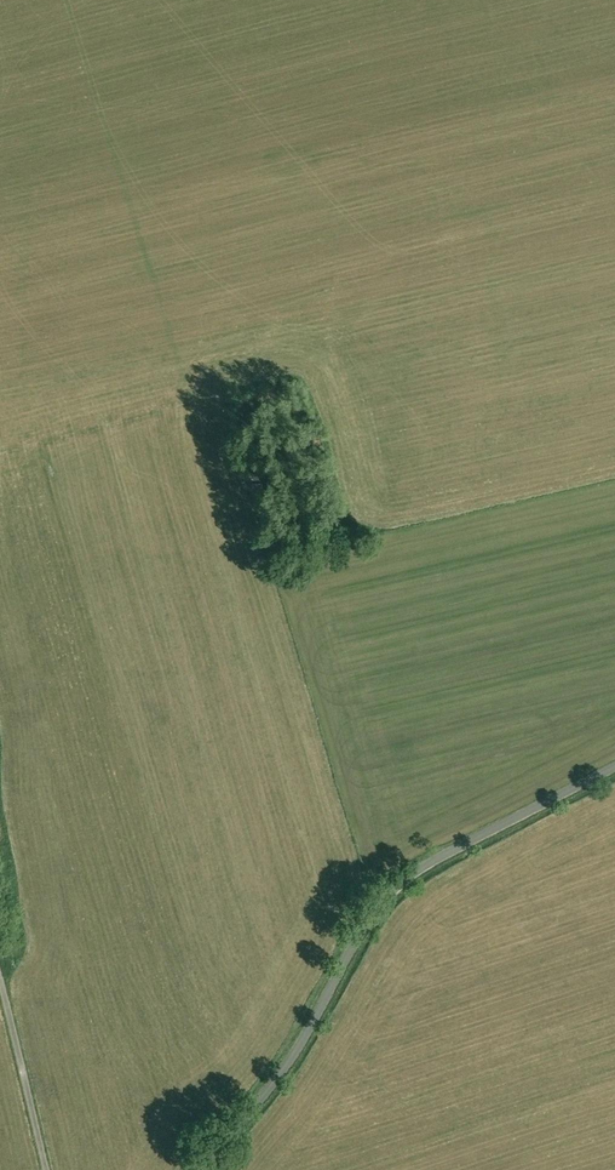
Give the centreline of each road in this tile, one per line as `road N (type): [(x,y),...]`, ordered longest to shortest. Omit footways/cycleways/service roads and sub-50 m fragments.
road 1 (unclassified): [(200,1169),(291,1058),(391,892),(428,863),(614,767)]

